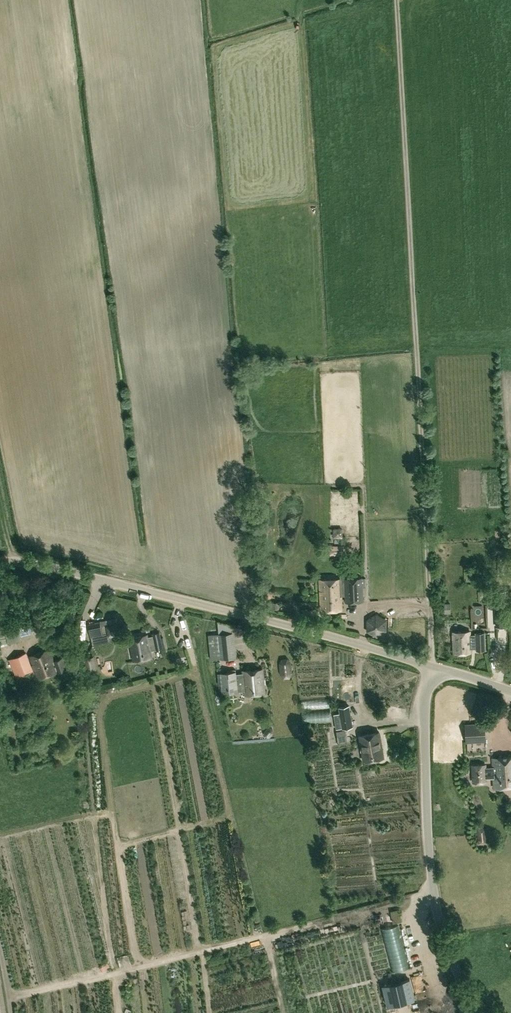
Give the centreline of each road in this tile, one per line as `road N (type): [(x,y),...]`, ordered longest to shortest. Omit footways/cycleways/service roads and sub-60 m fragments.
road 1 (tertiary): [(431,667),(73,570),(0,558)]
road 2 (unclassified): [(478,1012),(444,937),(431,870),(431,667)]

